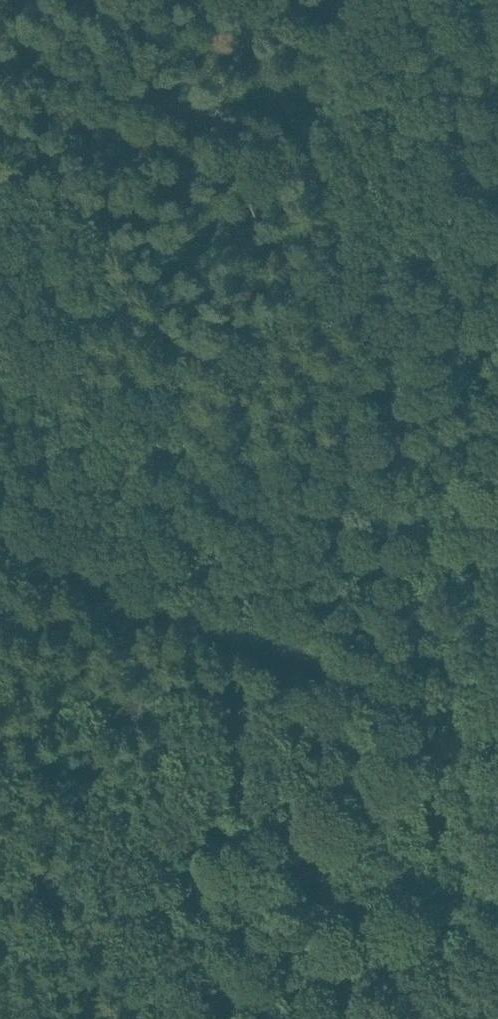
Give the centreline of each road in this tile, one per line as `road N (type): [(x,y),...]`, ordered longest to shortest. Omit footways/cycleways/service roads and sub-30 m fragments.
road 1 (track): [(497,60),(261,644)]
road 2 (track): [(261,644),(110,1018)]
road 3 (track): [(0,542),(261,644)]
road 4 (track): [(261,644),(497,738)]

